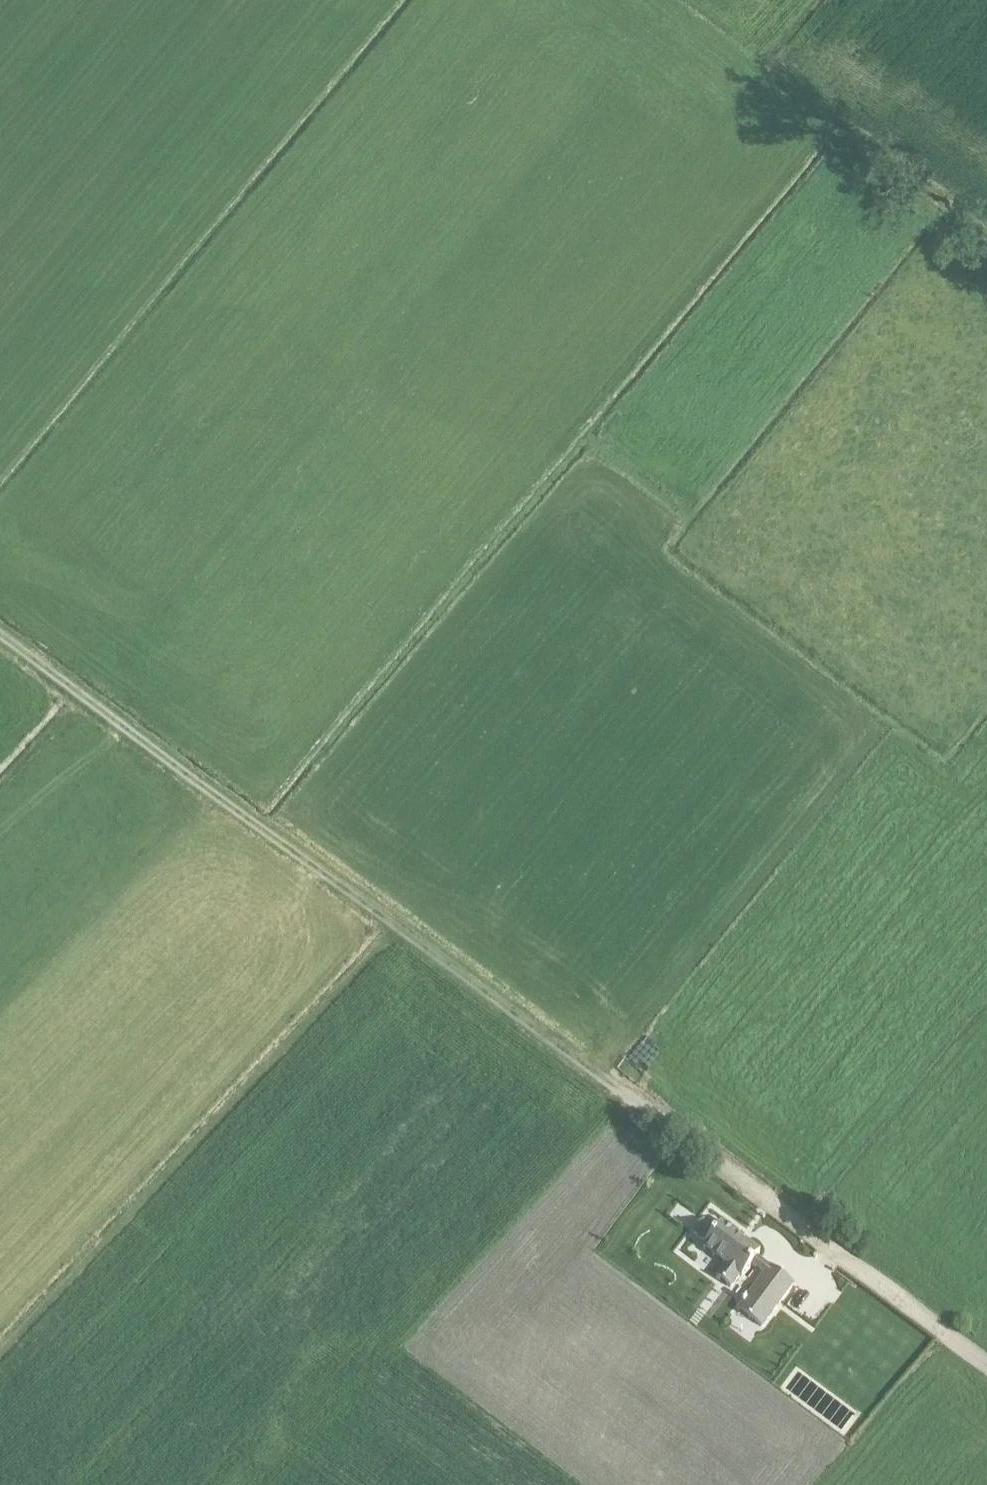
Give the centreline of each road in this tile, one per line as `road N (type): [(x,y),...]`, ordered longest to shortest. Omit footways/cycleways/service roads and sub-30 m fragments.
road 1 (track): [(0,634),(986,1363)]

